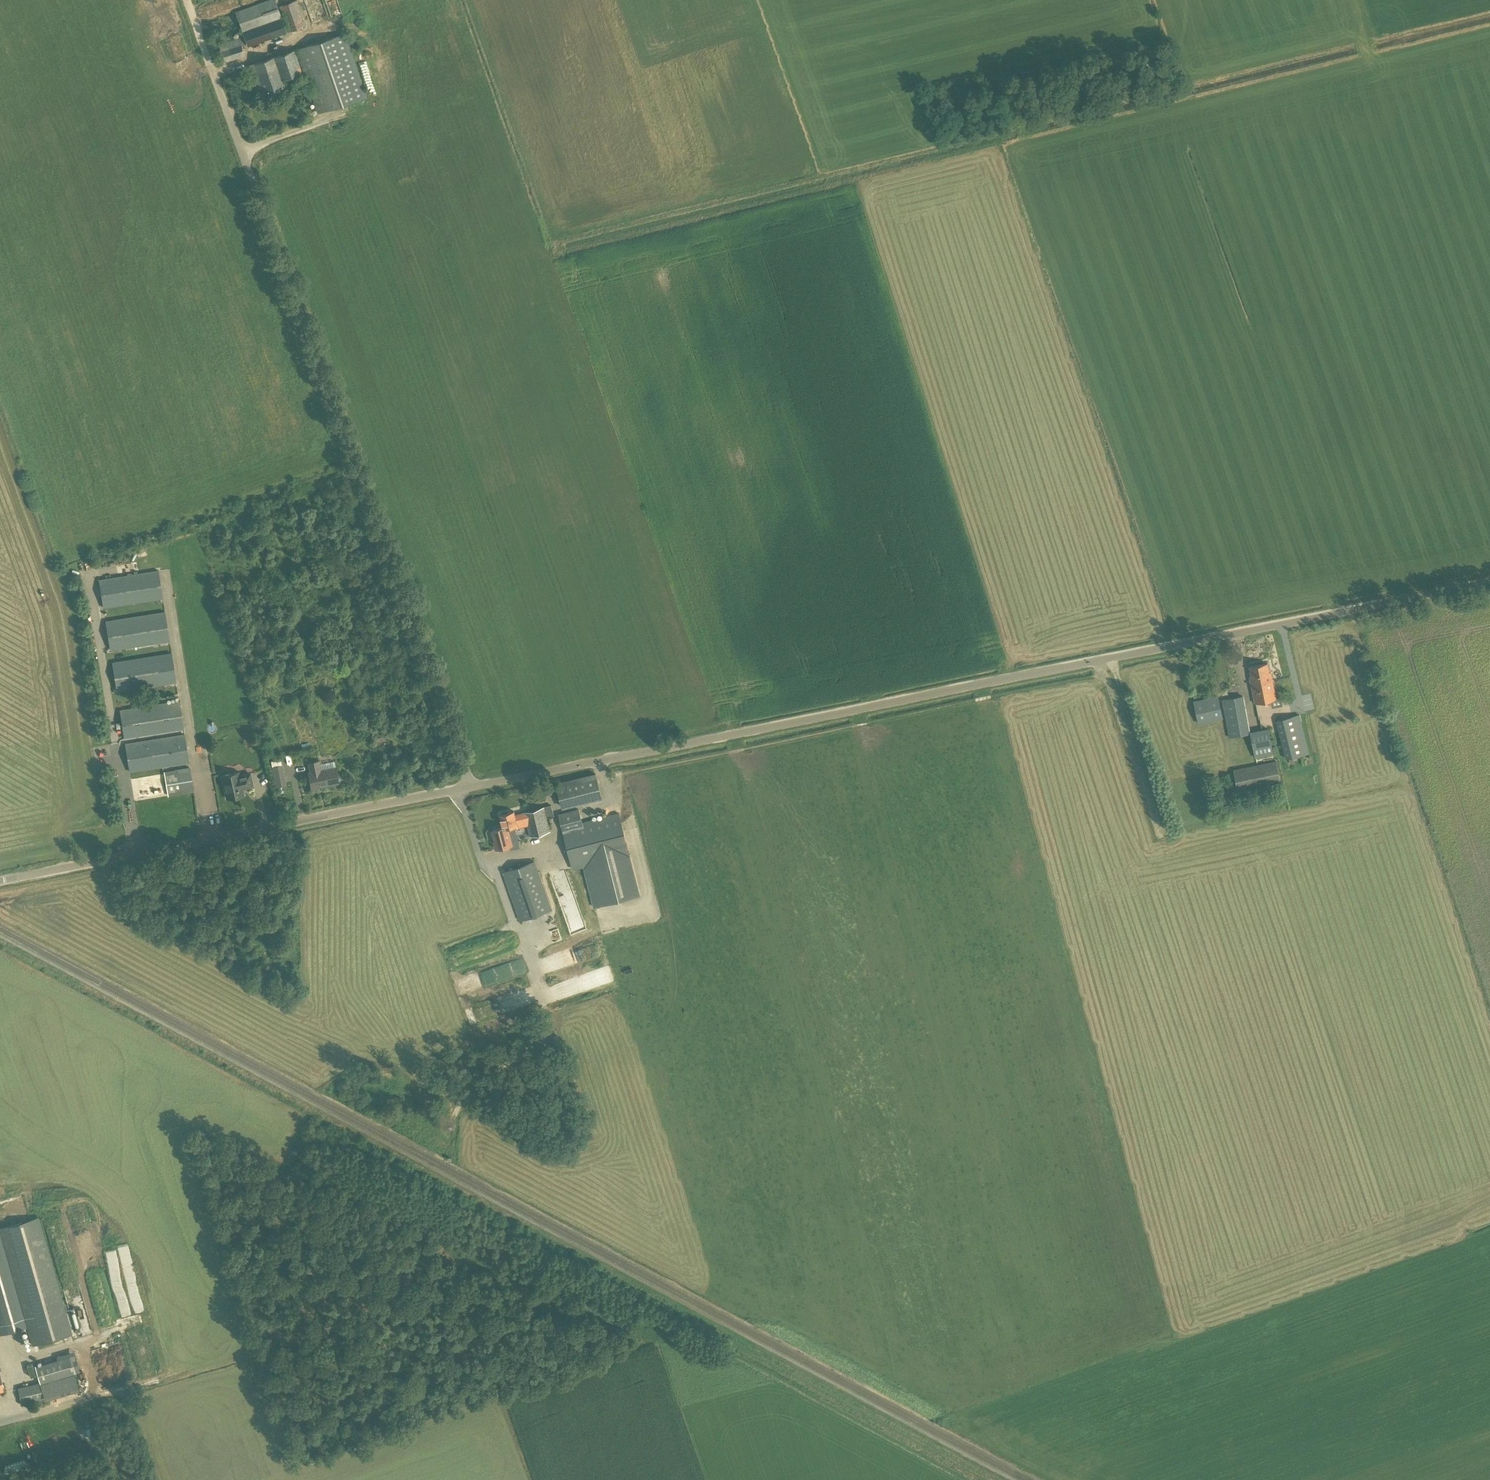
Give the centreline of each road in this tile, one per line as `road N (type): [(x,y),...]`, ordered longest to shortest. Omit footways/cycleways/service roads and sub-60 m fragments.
road 1 (unclassified): [(472,787),(1489,584)]
road 2 (unclassified): [(472,787),(194,21)]
road 3 (unclassified): [(0,880),(472,787)]

